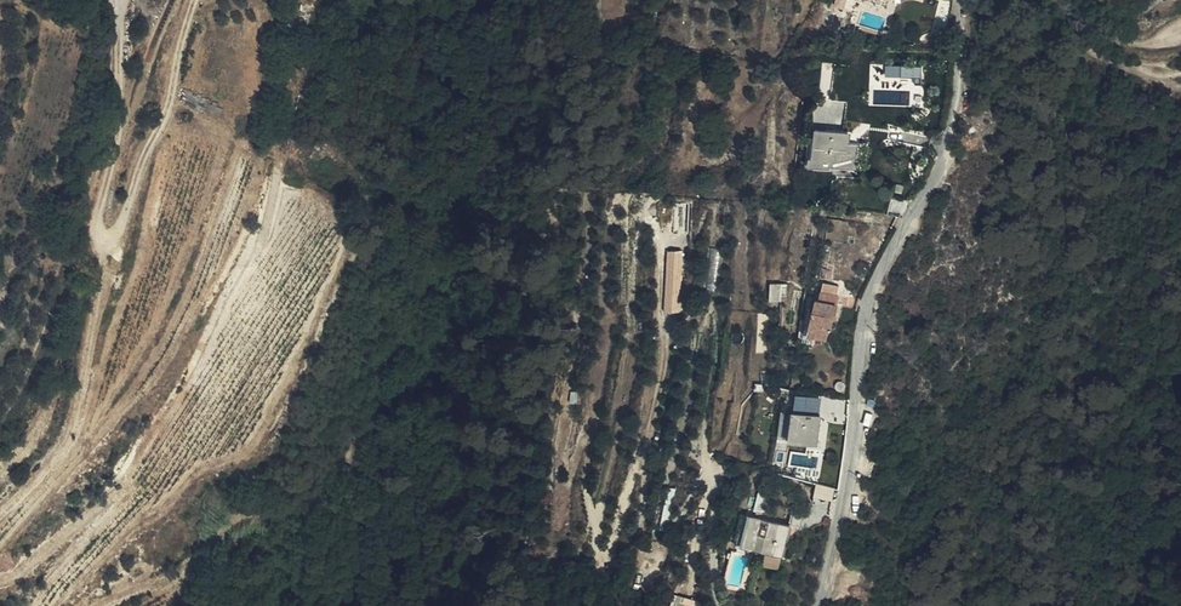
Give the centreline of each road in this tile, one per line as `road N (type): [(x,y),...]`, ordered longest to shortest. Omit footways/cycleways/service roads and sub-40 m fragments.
road 1 (residential): [(966,0),(947,190),(893,259),(870,350),(863,451),(819,605)]

